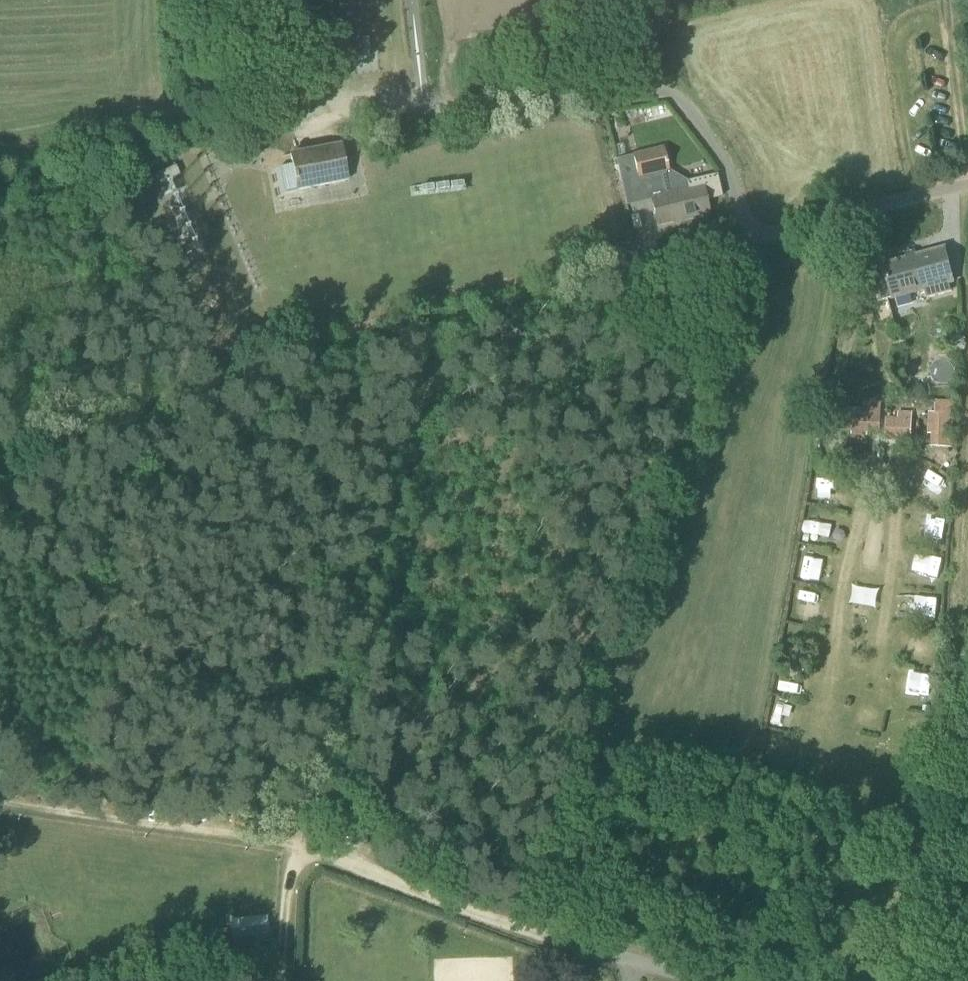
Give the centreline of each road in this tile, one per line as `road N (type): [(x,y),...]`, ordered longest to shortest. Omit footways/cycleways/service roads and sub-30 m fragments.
road 1 (unclassified): [(751,237),(724,166),(675,97),(636,91),(265,126)]
road 2 (track): [(0,450),(232,366),(446,313)]
road 3 (track): [(573,782),(519,926),(300,849)]
road 4 (track): [(868,206),(856,313),(828,433),(834,454),(862,480),(860,520)]
road 5 (track): [(0,793),(300,849)]
road 6 (track): [(265,126),(195,125),(0,164)]
road 7 (unclassified): [(751,237),(967,182)]
road 8 (unclassified): [(692,980),(519,926)]
road 9 (track): [(446,313),(608,273)]
road 10 (unclassified): [(608,273),(751,237)]
road 11 (track): [(280,980),(300,849)]

